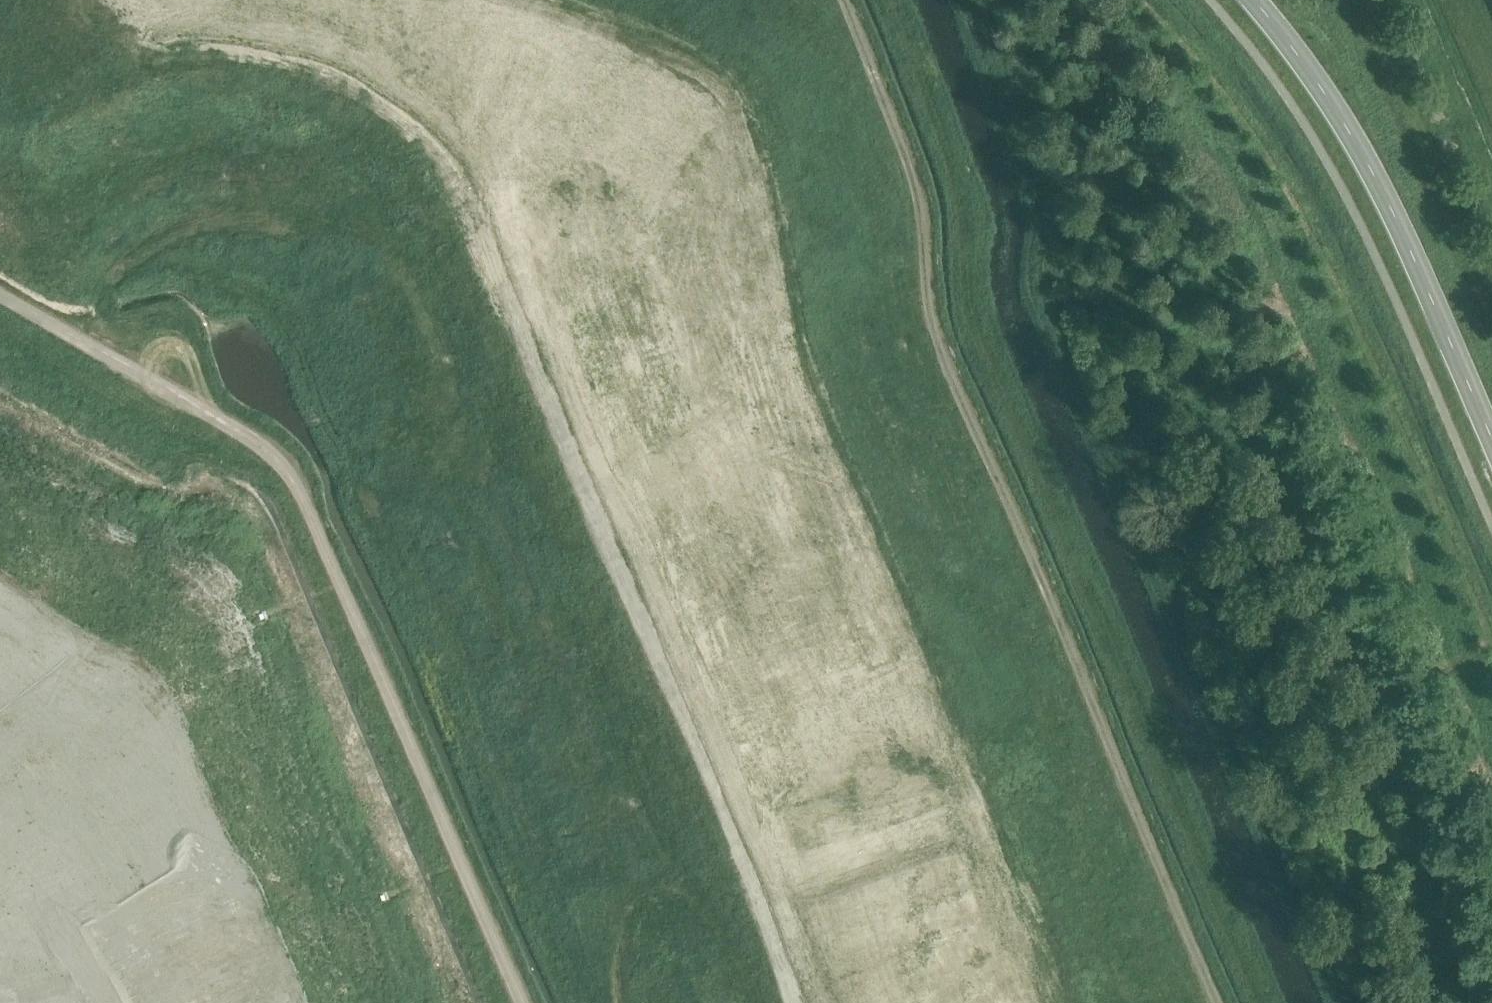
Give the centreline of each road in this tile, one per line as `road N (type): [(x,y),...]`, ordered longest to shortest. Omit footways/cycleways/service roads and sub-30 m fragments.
road 1 (track): [(279,545),(241,626),(201,786),(162,839),(0,1002)]
road 2 (tertiary): [(1491,443),(1371,169),(1245,0)]

